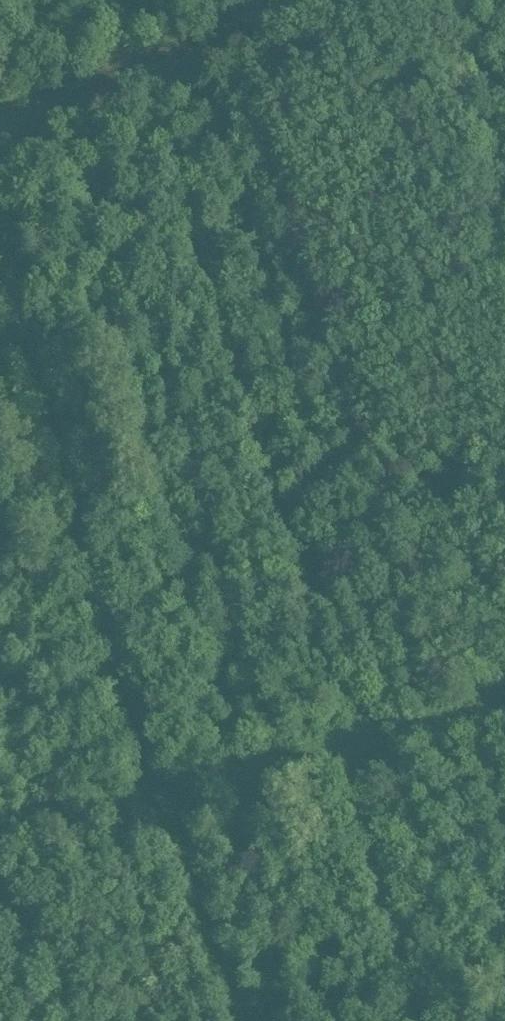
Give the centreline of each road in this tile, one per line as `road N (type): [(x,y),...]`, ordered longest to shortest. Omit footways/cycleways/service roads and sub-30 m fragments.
road 1 (track): [(504,697),(0,832)]

